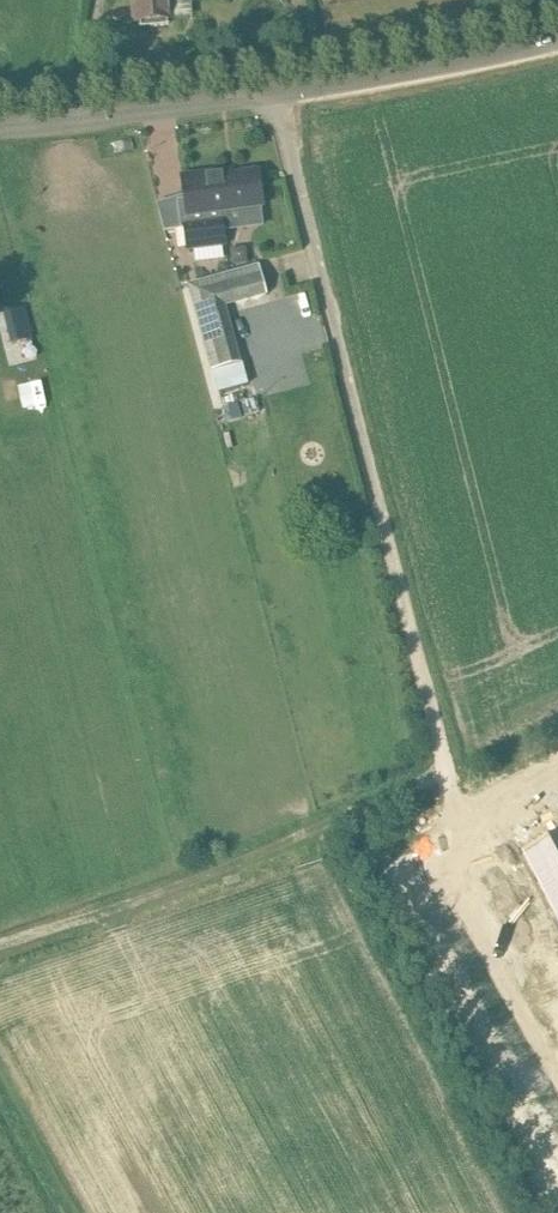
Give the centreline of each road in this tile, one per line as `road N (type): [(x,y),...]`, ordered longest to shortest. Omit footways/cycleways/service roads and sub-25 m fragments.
road 1 (unclassified): [(0,130),(272,94),(557,45)]

